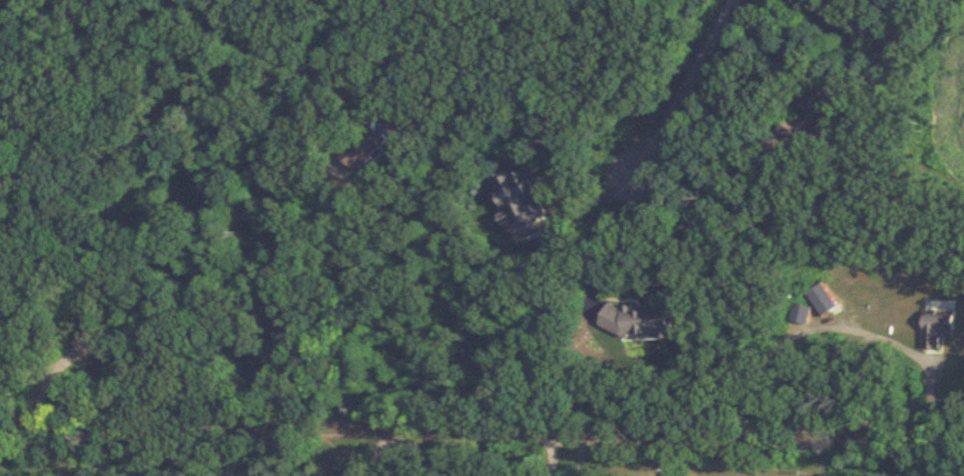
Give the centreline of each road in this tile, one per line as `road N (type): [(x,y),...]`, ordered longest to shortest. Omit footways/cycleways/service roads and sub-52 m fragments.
road 1 (residential): [(0,426),(963,440)]
road 2 (residential): [(736,0),(601,249),(587,309)]

